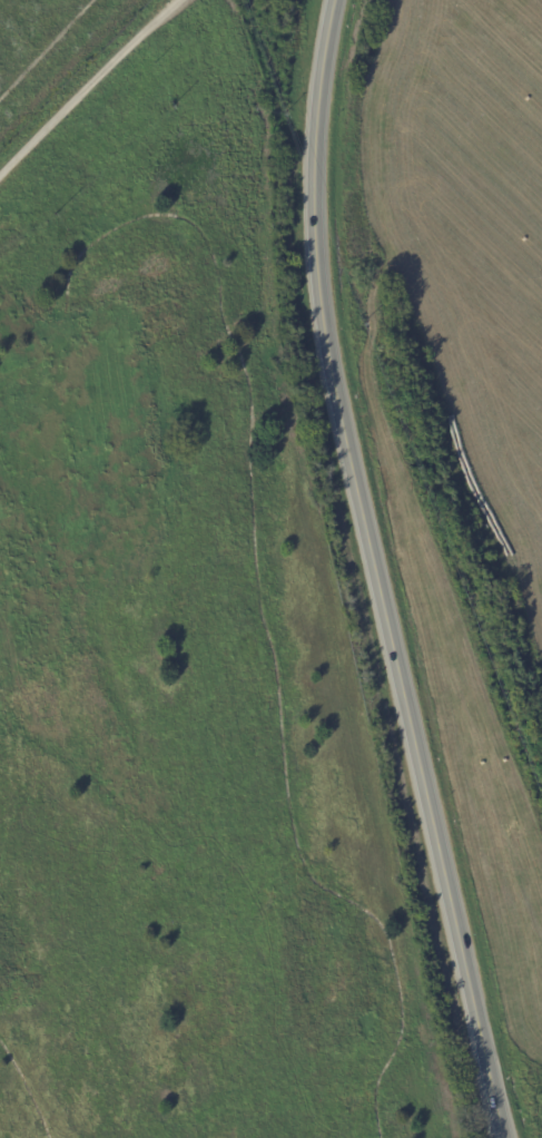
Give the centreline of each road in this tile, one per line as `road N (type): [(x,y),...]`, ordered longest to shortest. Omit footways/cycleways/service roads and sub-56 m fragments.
road 1 (secondary): [(504,1137),(331,370),(314,224),(316,135),(336,0)]

